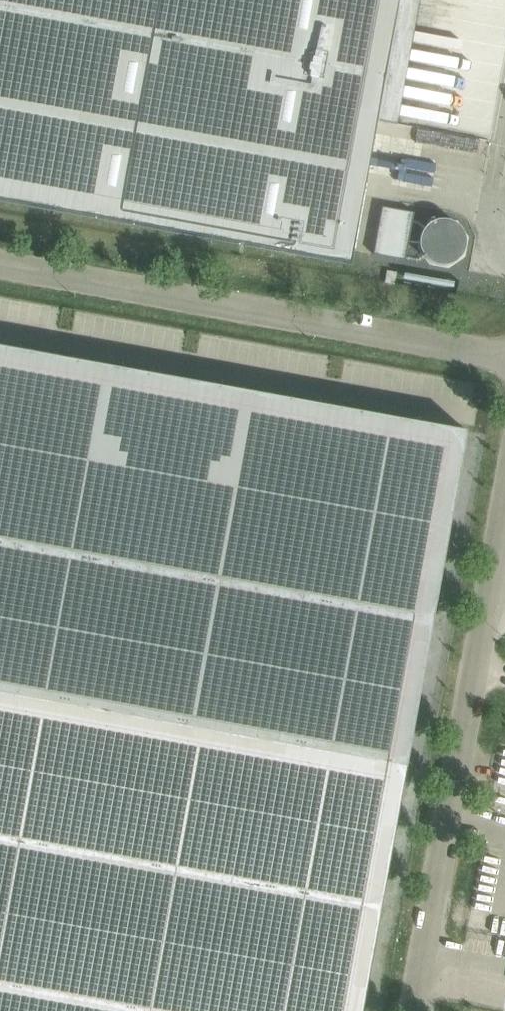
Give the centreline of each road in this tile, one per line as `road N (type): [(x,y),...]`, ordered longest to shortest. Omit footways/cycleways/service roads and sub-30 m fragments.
road 1 (unclassified): [(415,1010),(504,504)]
road 2 (unclassified): [(504,359),(0,264)]

